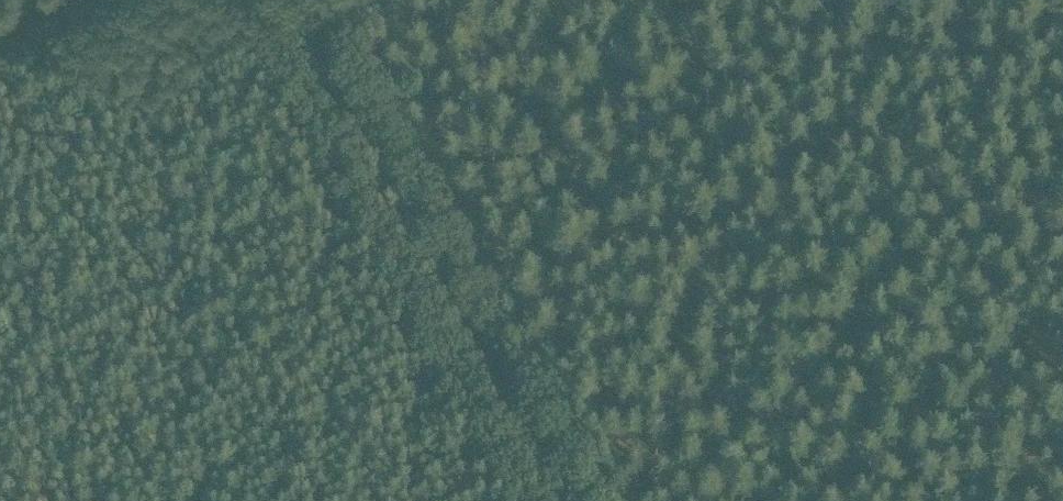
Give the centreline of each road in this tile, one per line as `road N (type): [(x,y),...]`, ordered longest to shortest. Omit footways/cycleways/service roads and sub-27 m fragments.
road 1 (track): [(565,500),(295,0)]

